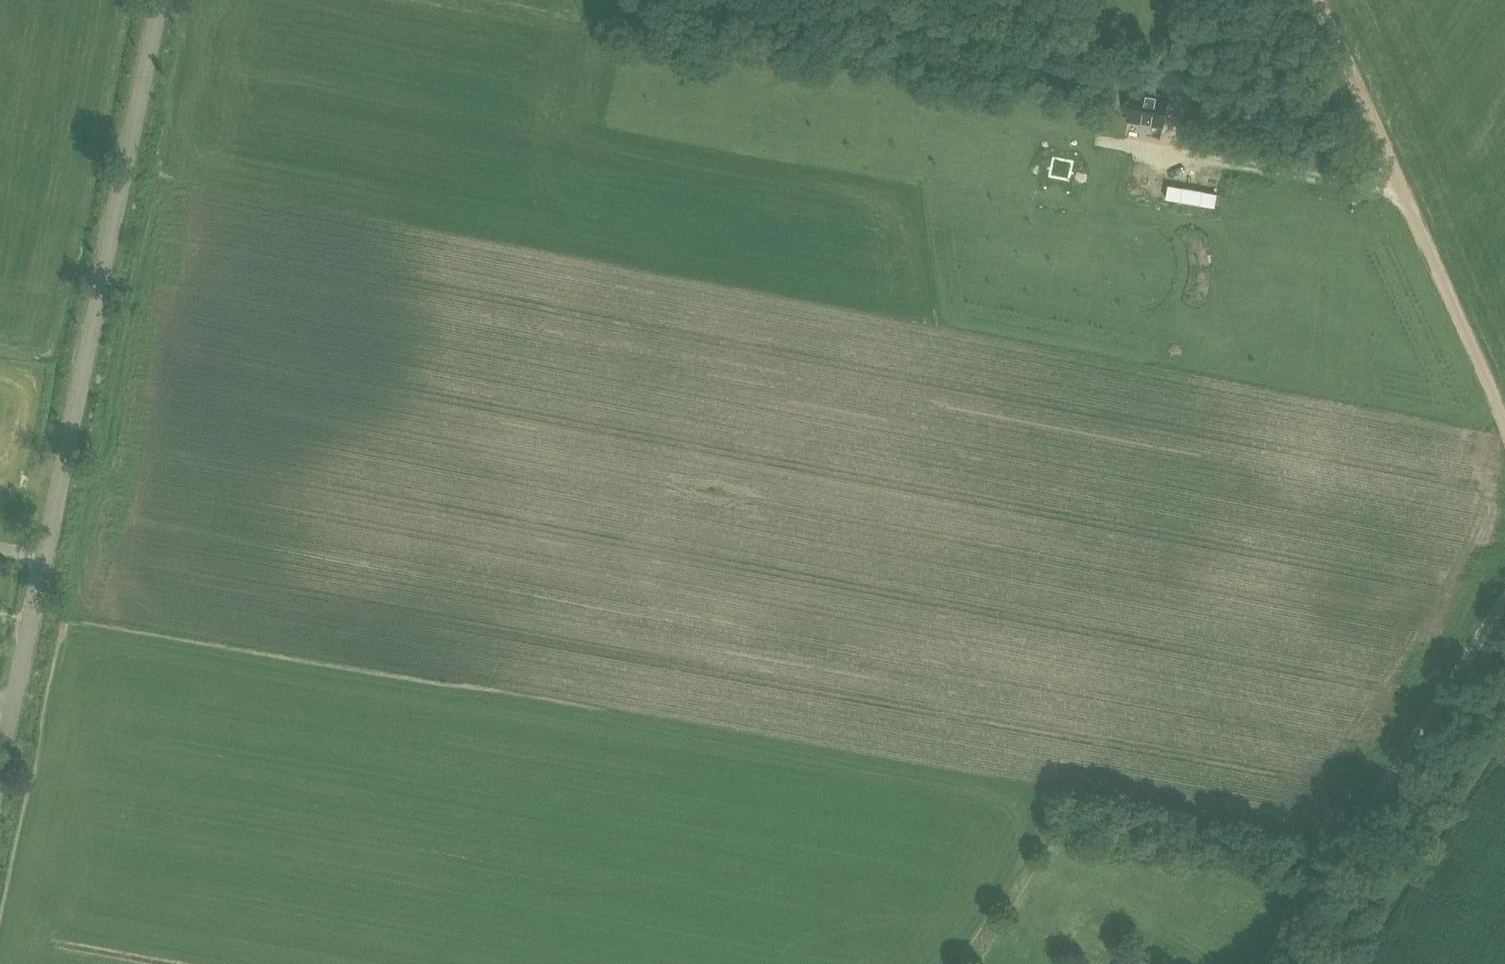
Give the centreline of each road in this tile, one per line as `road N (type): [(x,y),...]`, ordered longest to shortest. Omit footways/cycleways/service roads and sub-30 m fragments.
road 1 (unclassified): [(0,838),(165,0)]
road 2 (track): [(1504,429),(1319,0)]
road 3 (track): [(1269,963),(1504,601)]

